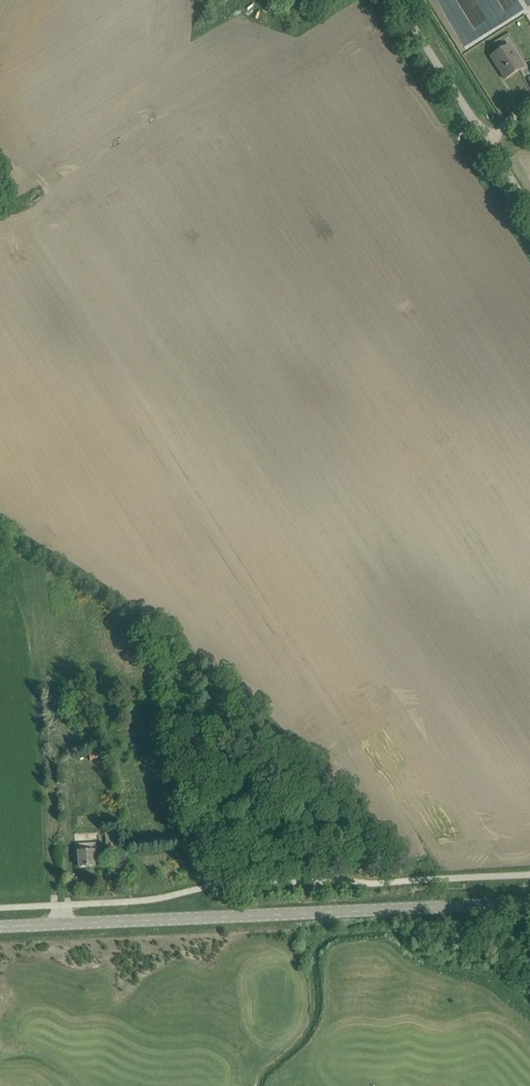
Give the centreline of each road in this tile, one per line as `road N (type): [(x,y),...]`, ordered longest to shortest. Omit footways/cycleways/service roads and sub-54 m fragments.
road 1 (tertiary): [(0,924),(529,899)]
road 2 (unclassified): [(529,208),(397,0)]

